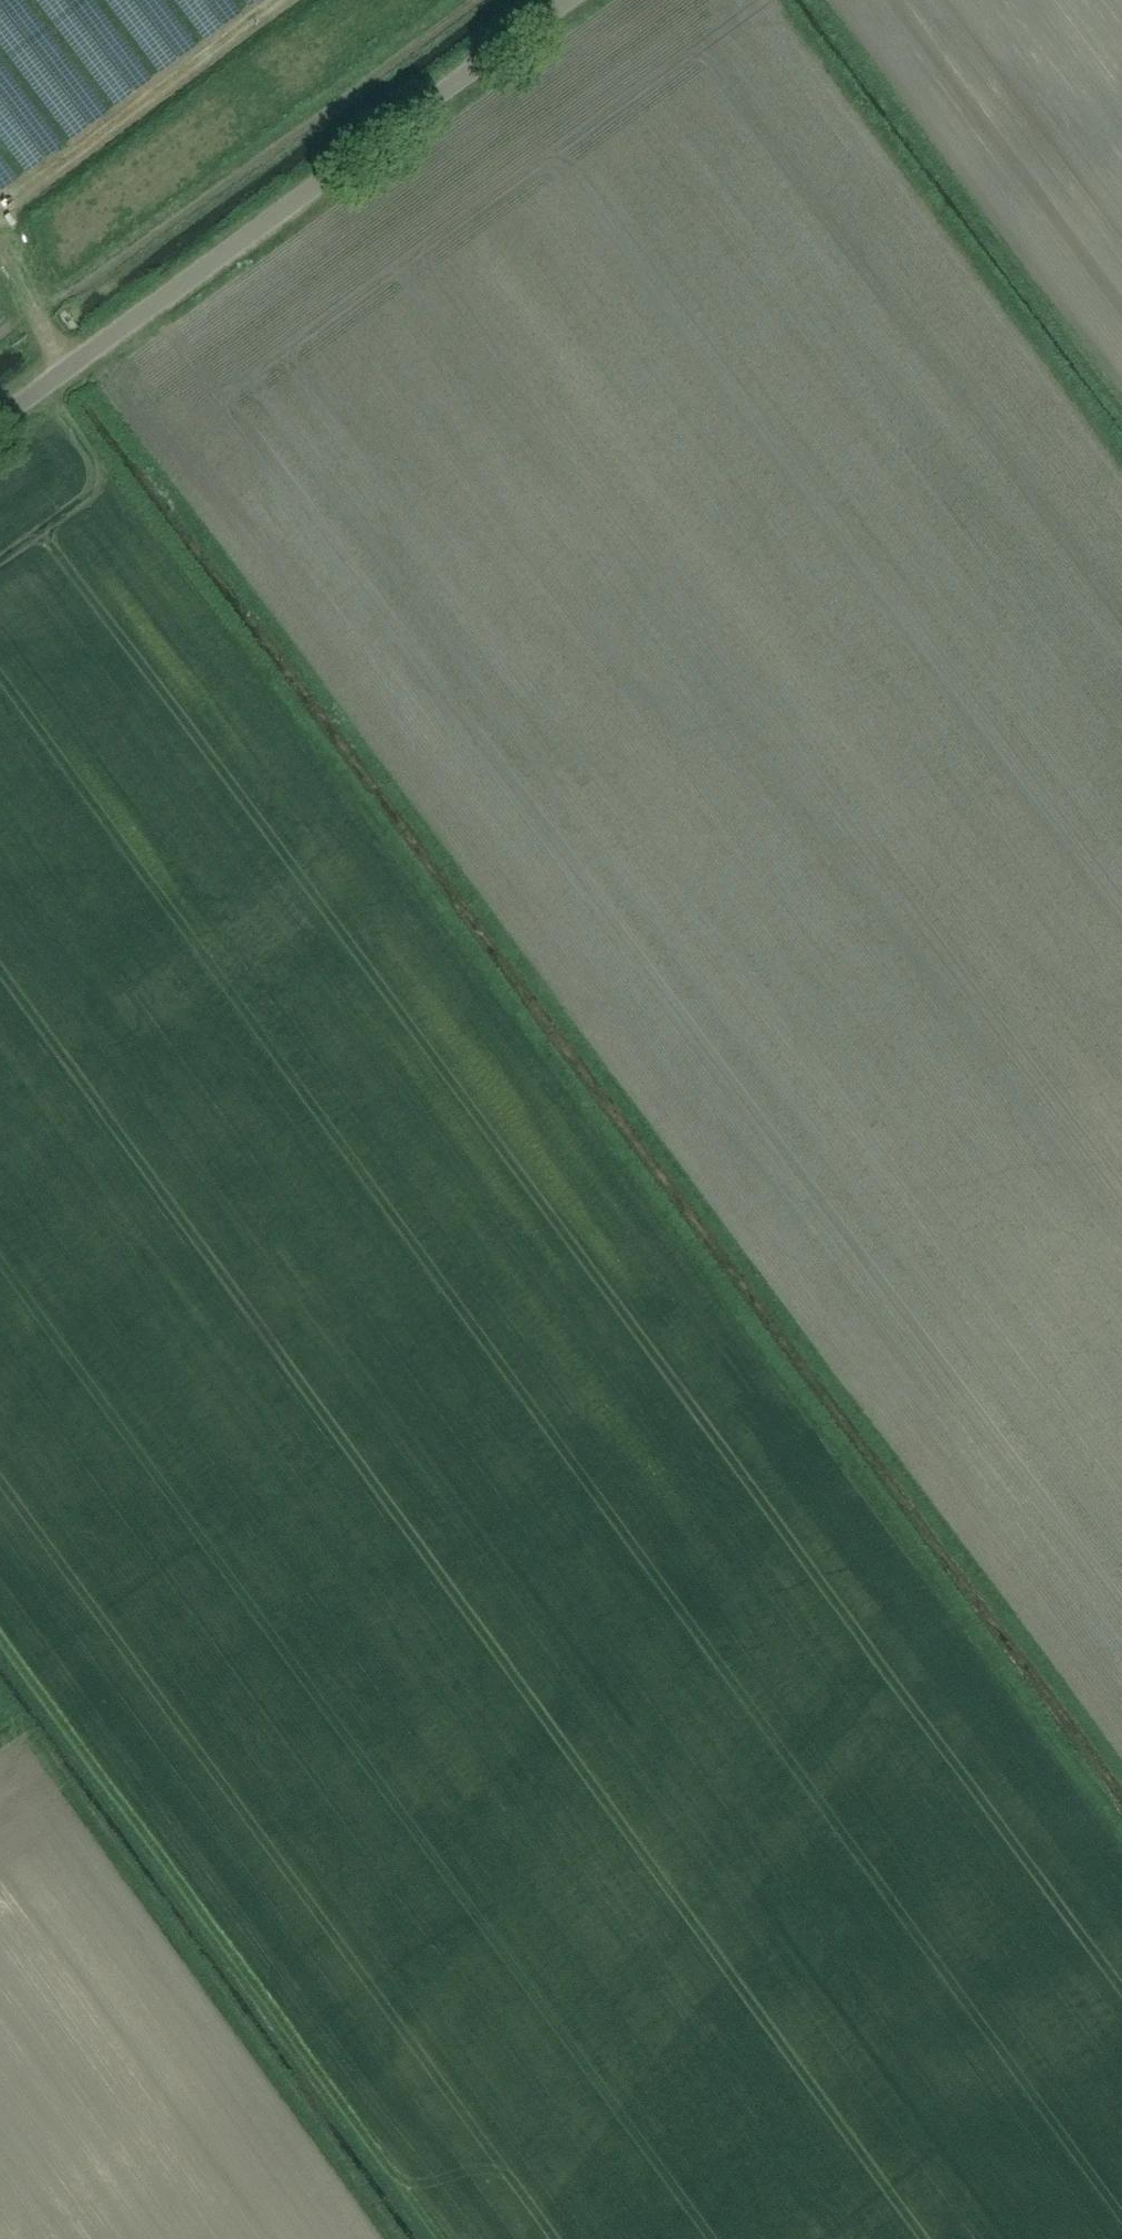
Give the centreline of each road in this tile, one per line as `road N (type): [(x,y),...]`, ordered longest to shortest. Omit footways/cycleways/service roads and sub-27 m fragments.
road 1 (unclassified): [(0,417),(569,0)]

